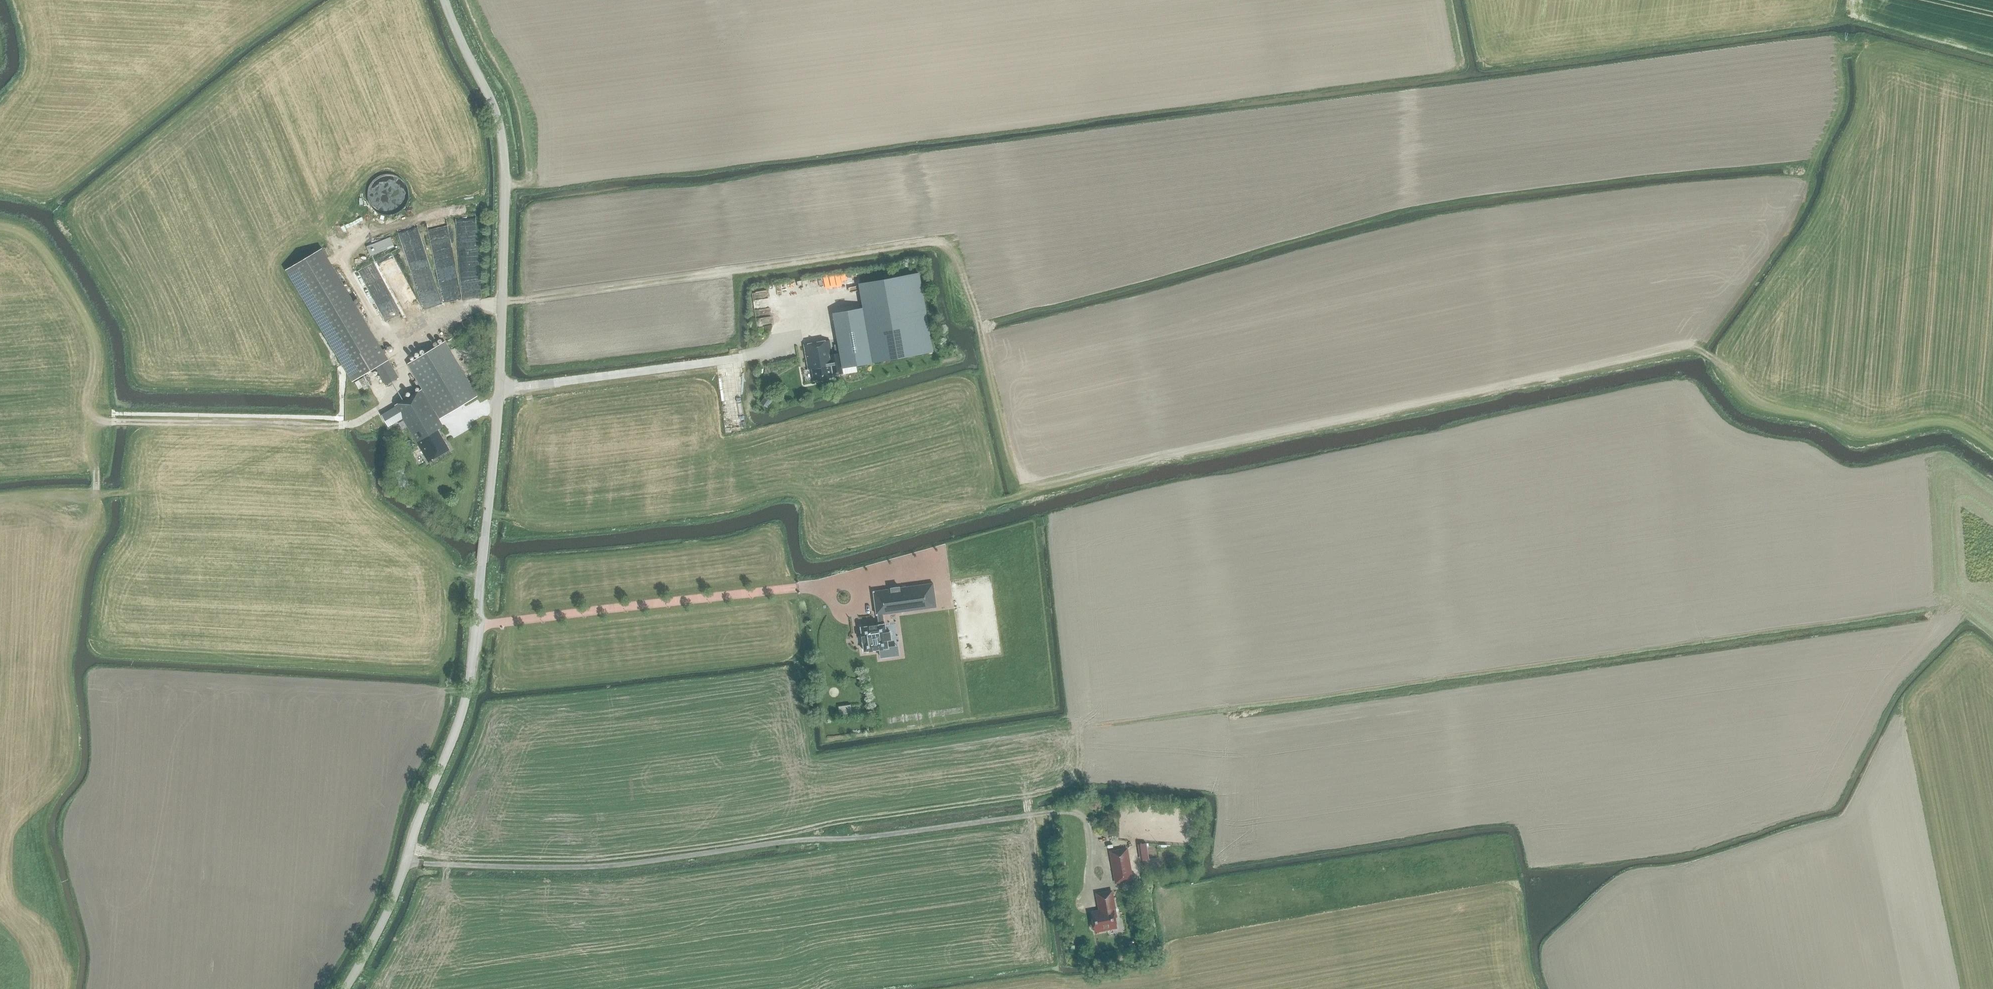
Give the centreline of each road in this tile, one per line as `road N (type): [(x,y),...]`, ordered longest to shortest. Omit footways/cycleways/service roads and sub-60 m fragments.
road 1 (tertiary): [(345,988),(388,910),(457,728),(491,488),(504,157),(492,101),(444,0)]
road 2 (track): [(409,849),(449,857),(610,857),(1038,794),(1075,777),(1077,727)]

